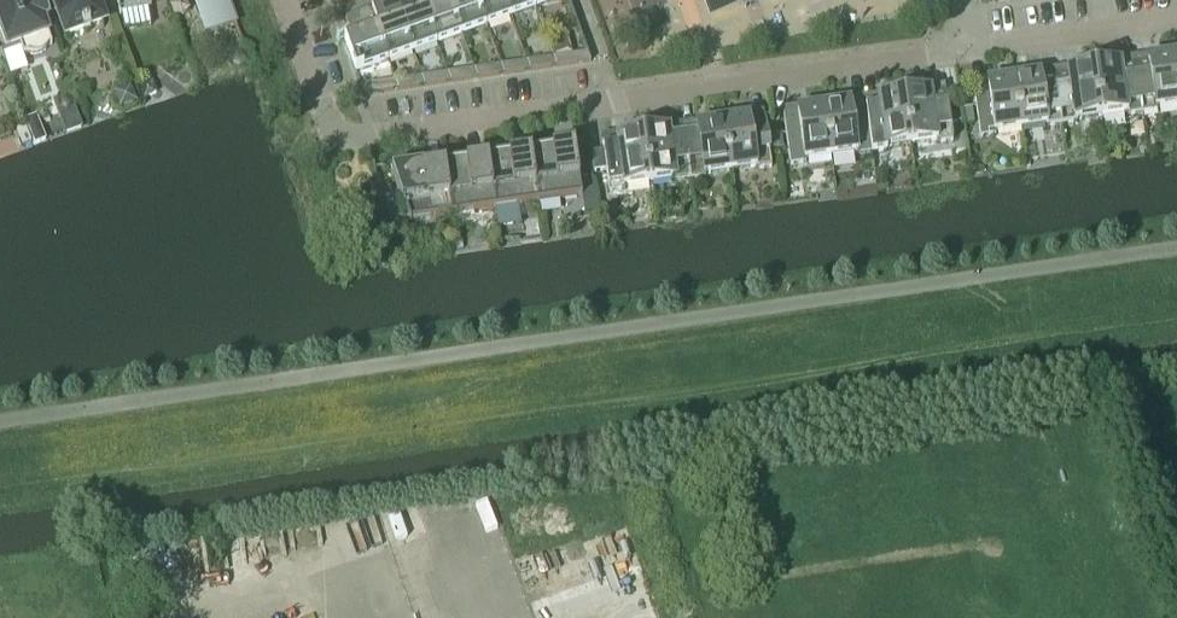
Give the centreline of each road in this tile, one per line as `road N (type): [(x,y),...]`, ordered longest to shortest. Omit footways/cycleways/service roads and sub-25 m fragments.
road 1 (residential): [(278,0),(330,133),(374,134),(966,48)]
road 2 (residential): [(966,48),(1176,17)]

